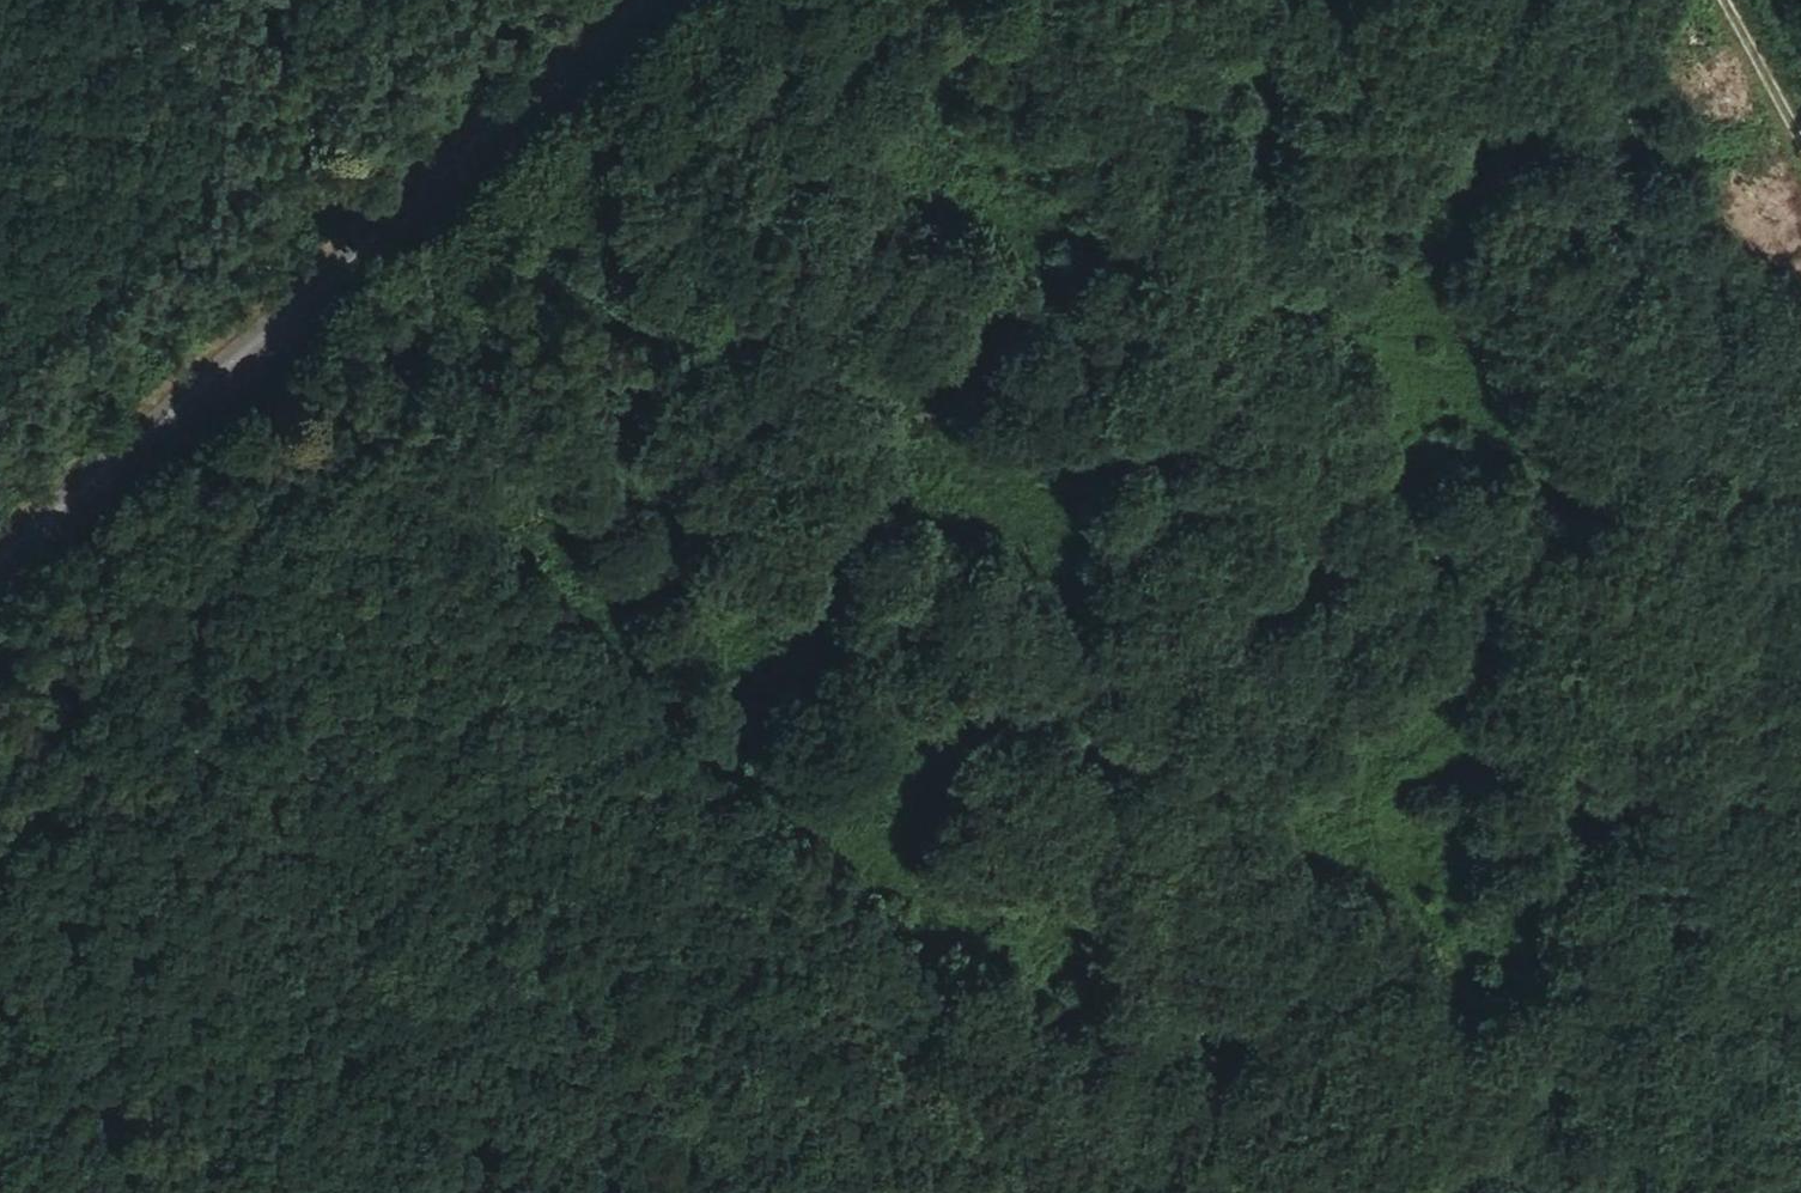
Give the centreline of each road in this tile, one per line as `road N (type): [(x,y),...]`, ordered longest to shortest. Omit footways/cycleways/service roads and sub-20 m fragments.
road 1 (tertiary): [(657,0),(0,573)]
road 2 (track): [(1800,139),(1725,0)]

